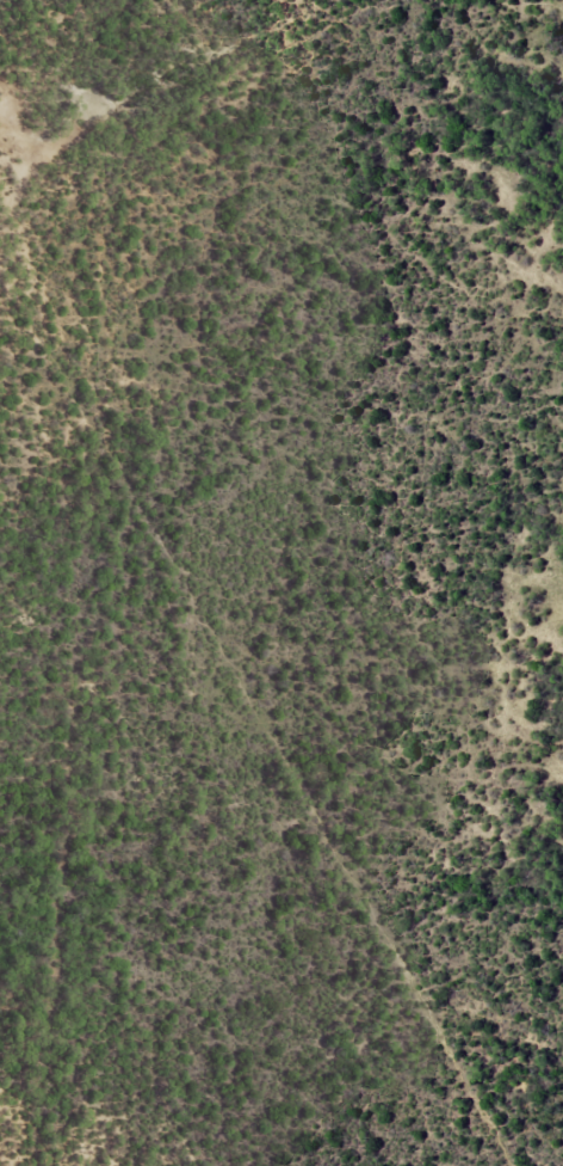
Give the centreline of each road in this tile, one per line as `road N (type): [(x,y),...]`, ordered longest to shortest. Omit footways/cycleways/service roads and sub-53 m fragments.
road 1 (residential): [(44,1165),(113,115),(43,62),(0,44)]

